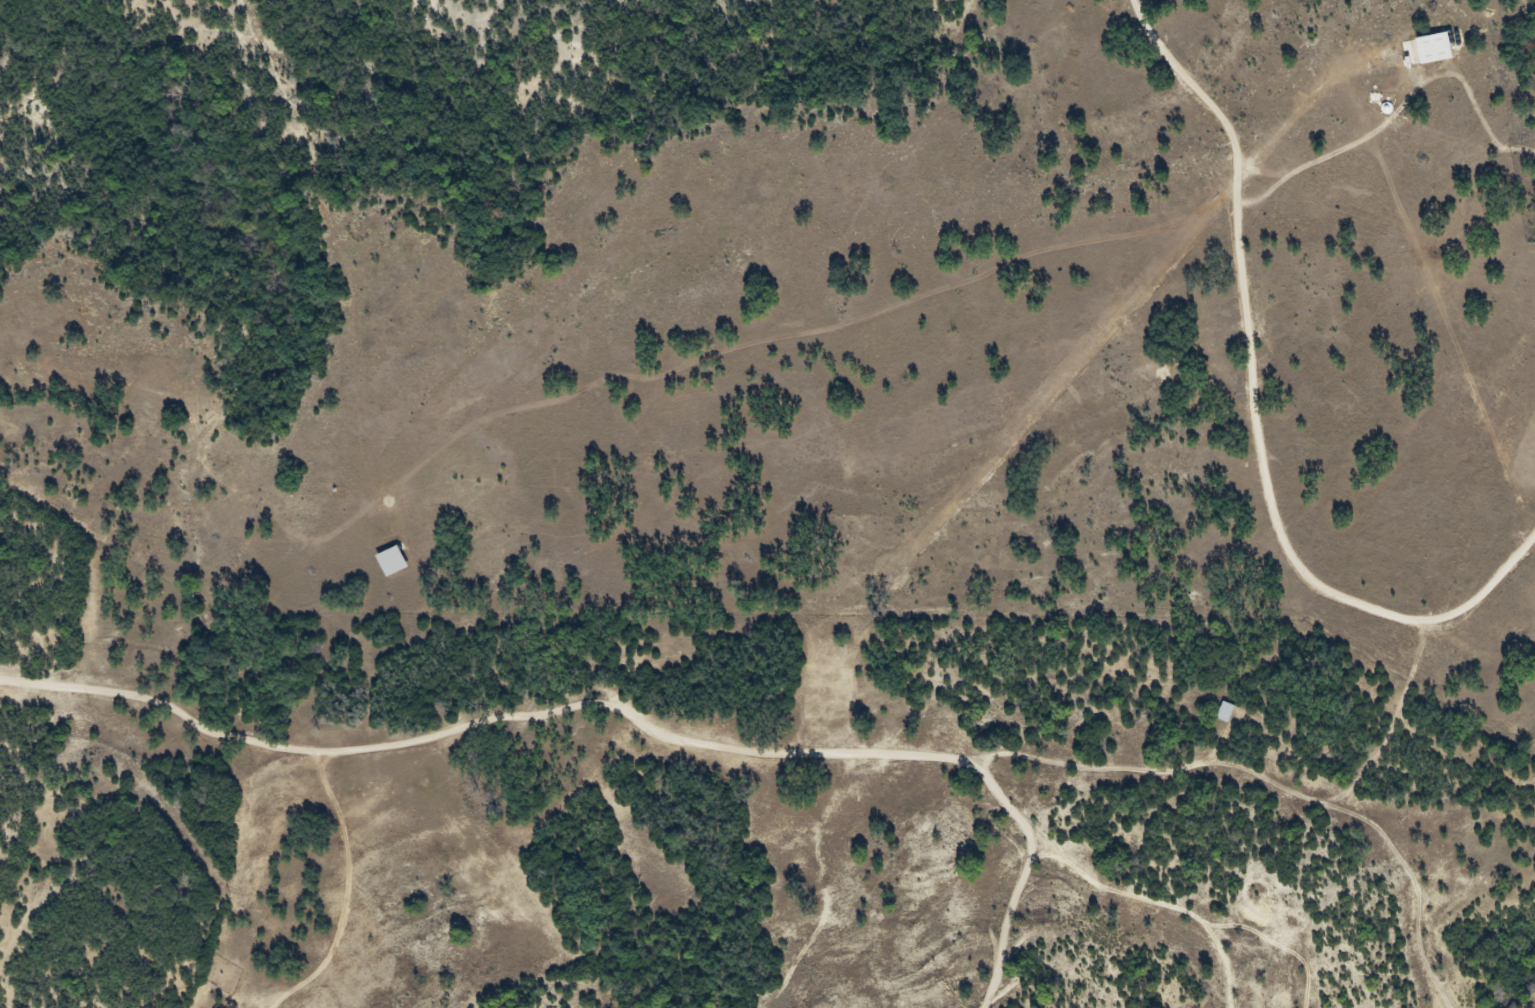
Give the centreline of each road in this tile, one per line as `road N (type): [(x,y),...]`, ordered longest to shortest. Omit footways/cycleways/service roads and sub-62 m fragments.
road 1 (track): [(212,935),(258,787),(253,758),(239,740),(151,701),(0,682)]

